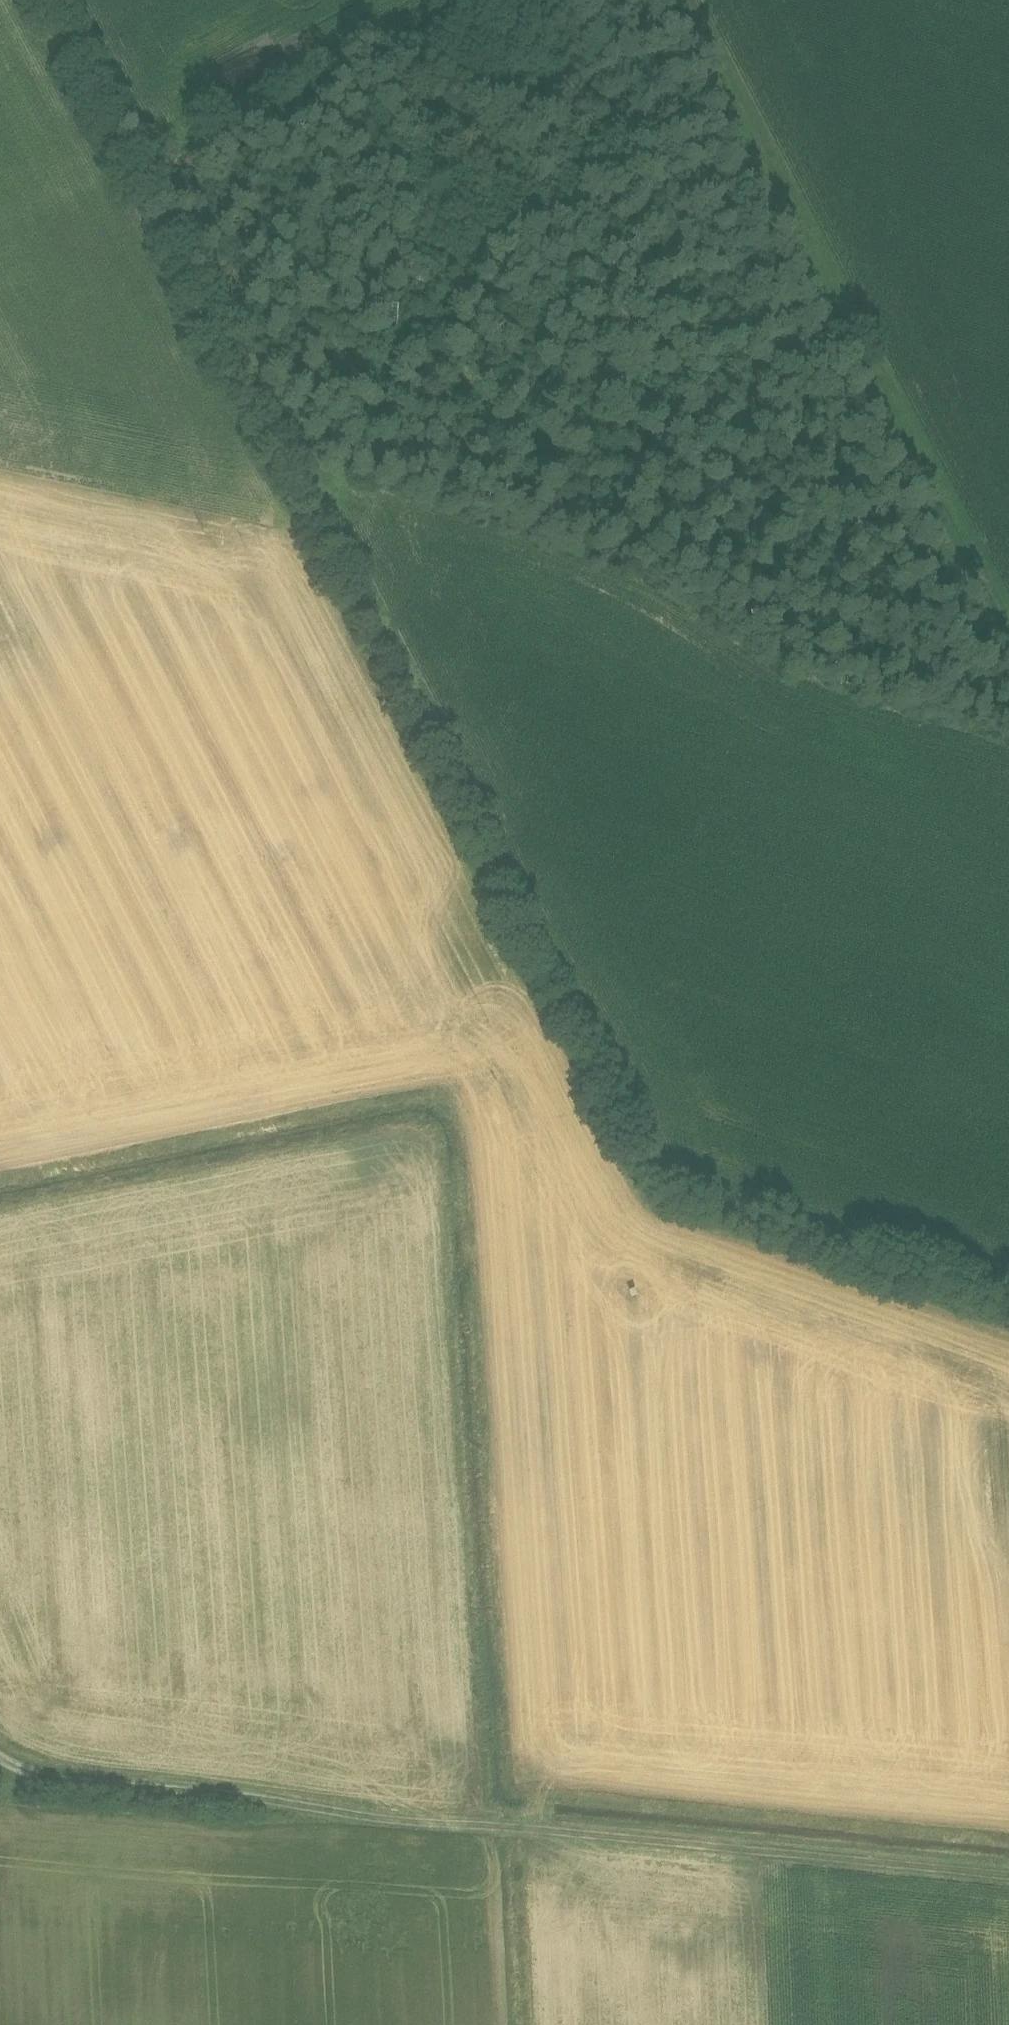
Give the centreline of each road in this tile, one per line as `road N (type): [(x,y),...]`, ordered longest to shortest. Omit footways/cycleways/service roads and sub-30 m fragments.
road 1 (track): [(0,1761),(44,1779),(1008,1870)]

